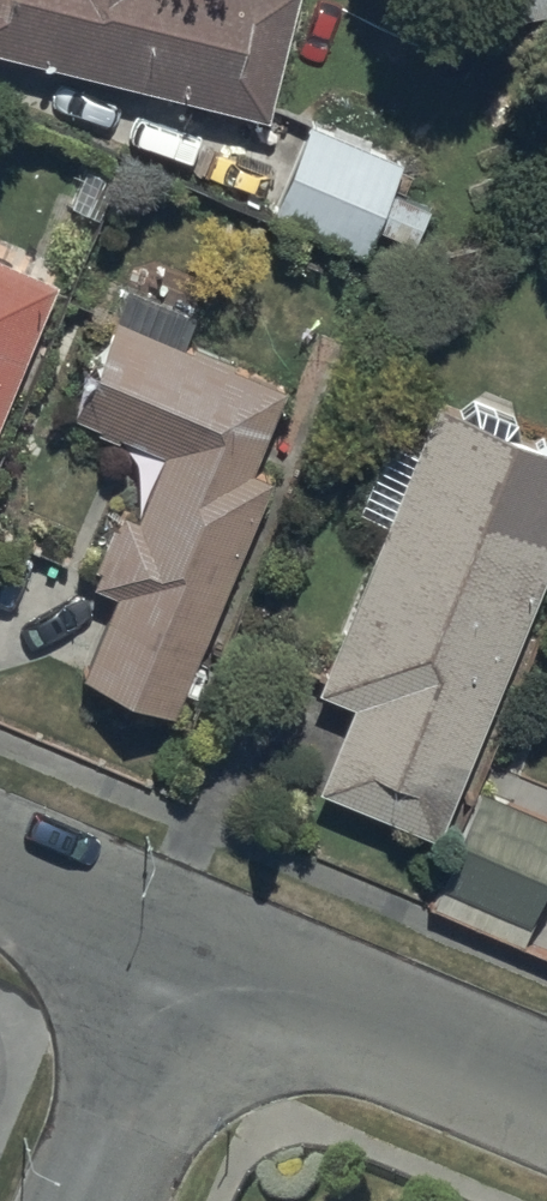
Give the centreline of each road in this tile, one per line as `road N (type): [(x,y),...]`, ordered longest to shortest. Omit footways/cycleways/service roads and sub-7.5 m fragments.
road 1 (residential): [(200,952),(546,1098)]
road 2 (residential): [(200,952),(95,1200)]
road 3 (residential): [(0,867),(200,952)]

